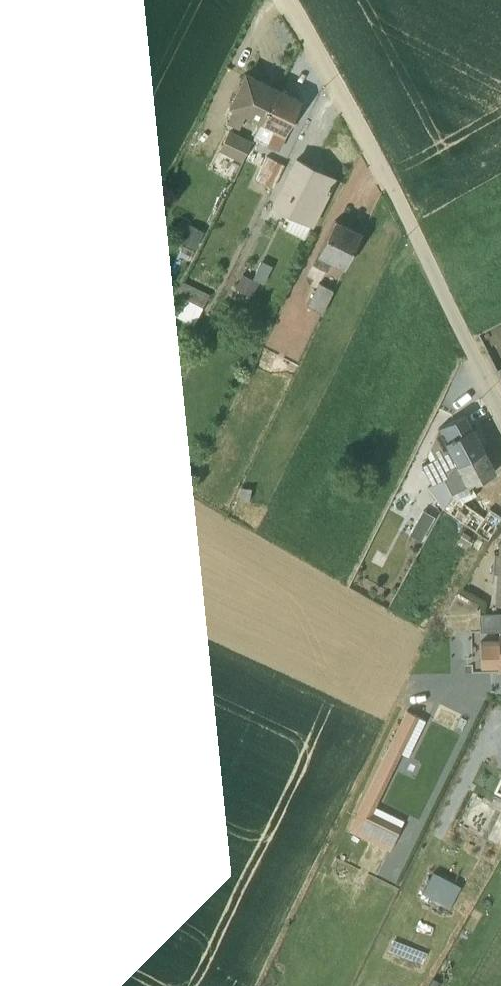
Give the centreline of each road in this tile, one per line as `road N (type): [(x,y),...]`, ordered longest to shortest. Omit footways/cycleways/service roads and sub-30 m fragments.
road 1 (residential): [(500,409),(290,0)]

